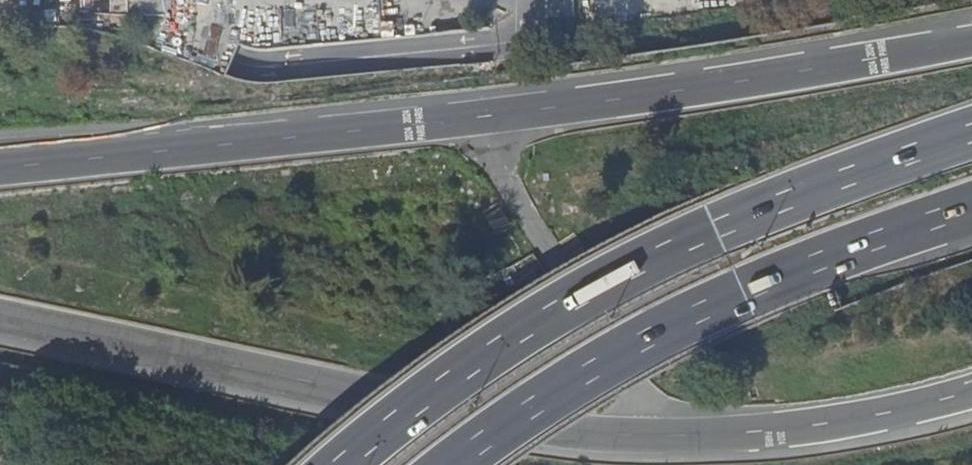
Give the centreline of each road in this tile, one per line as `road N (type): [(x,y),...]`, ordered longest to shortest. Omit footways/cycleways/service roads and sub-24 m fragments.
road 1 (motorway): [(971,132),(784,200),(638,266),(478,364),(346,464)]
road 2 (motorway): [(454,464),(576,381),(691,317),(971,206)]

